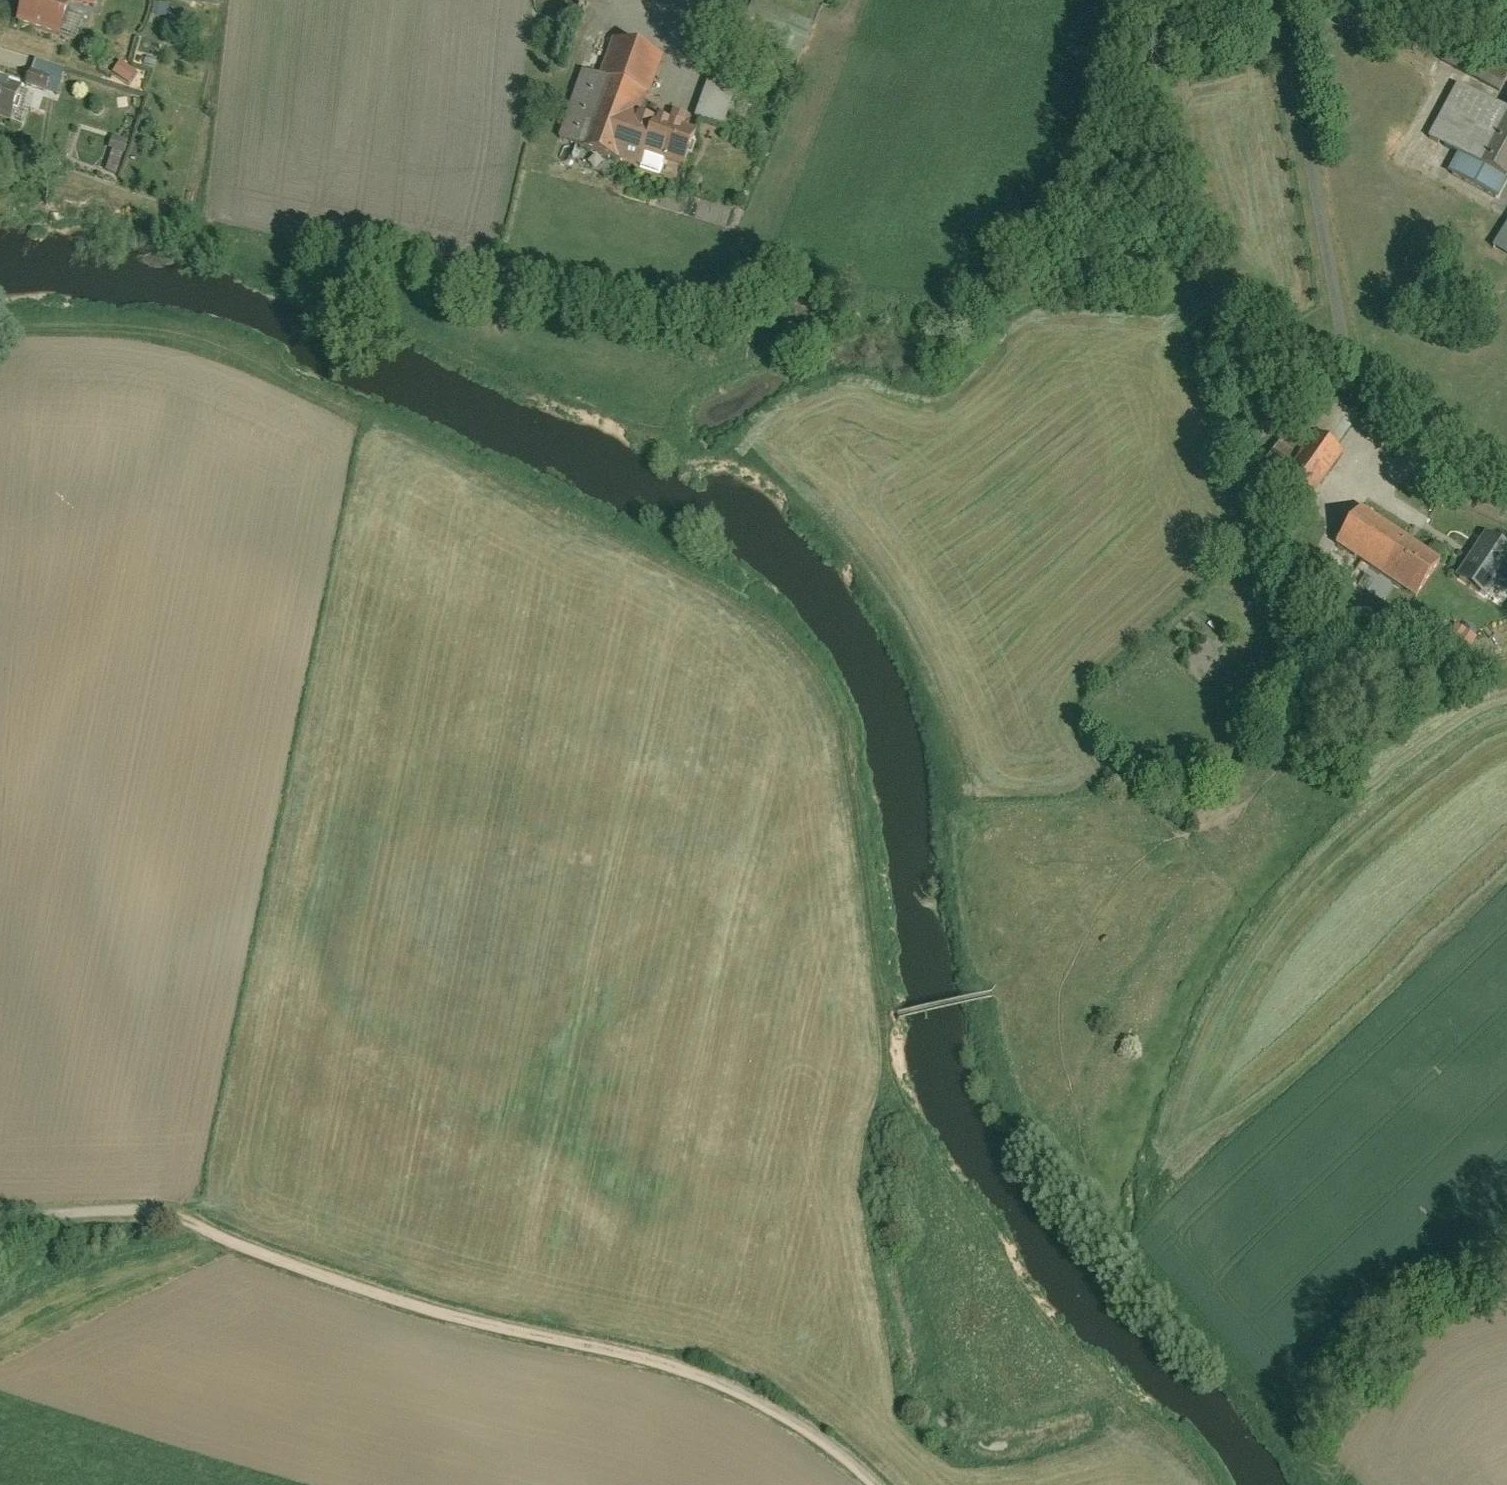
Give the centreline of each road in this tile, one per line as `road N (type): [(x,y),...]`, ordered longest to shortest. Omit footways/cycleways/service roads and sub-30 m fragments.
road 1 (unclassified): [(0,1208),(152,1207),(387,1287),(695,1358),(795,1408),(886,1484)]
road 2 (track): [(0,318),(86,322),(199,343),(264,380),(339,403),(340,372)]

